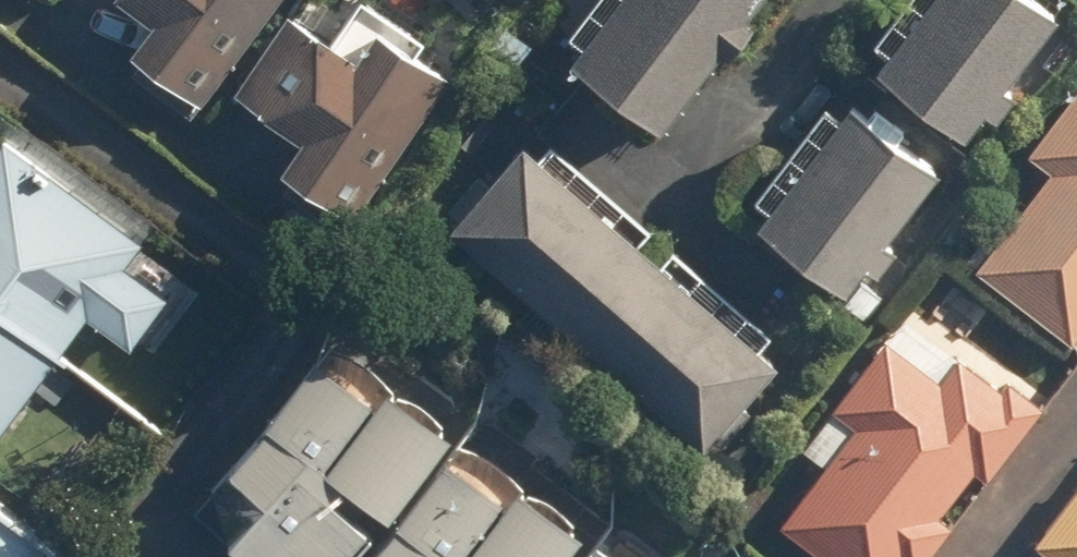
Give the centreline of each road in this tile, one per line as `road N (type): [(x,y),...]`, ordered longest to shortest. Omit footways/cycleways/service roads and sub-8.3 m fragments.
road 1 (residential): [(1076,433),(980,556)]

